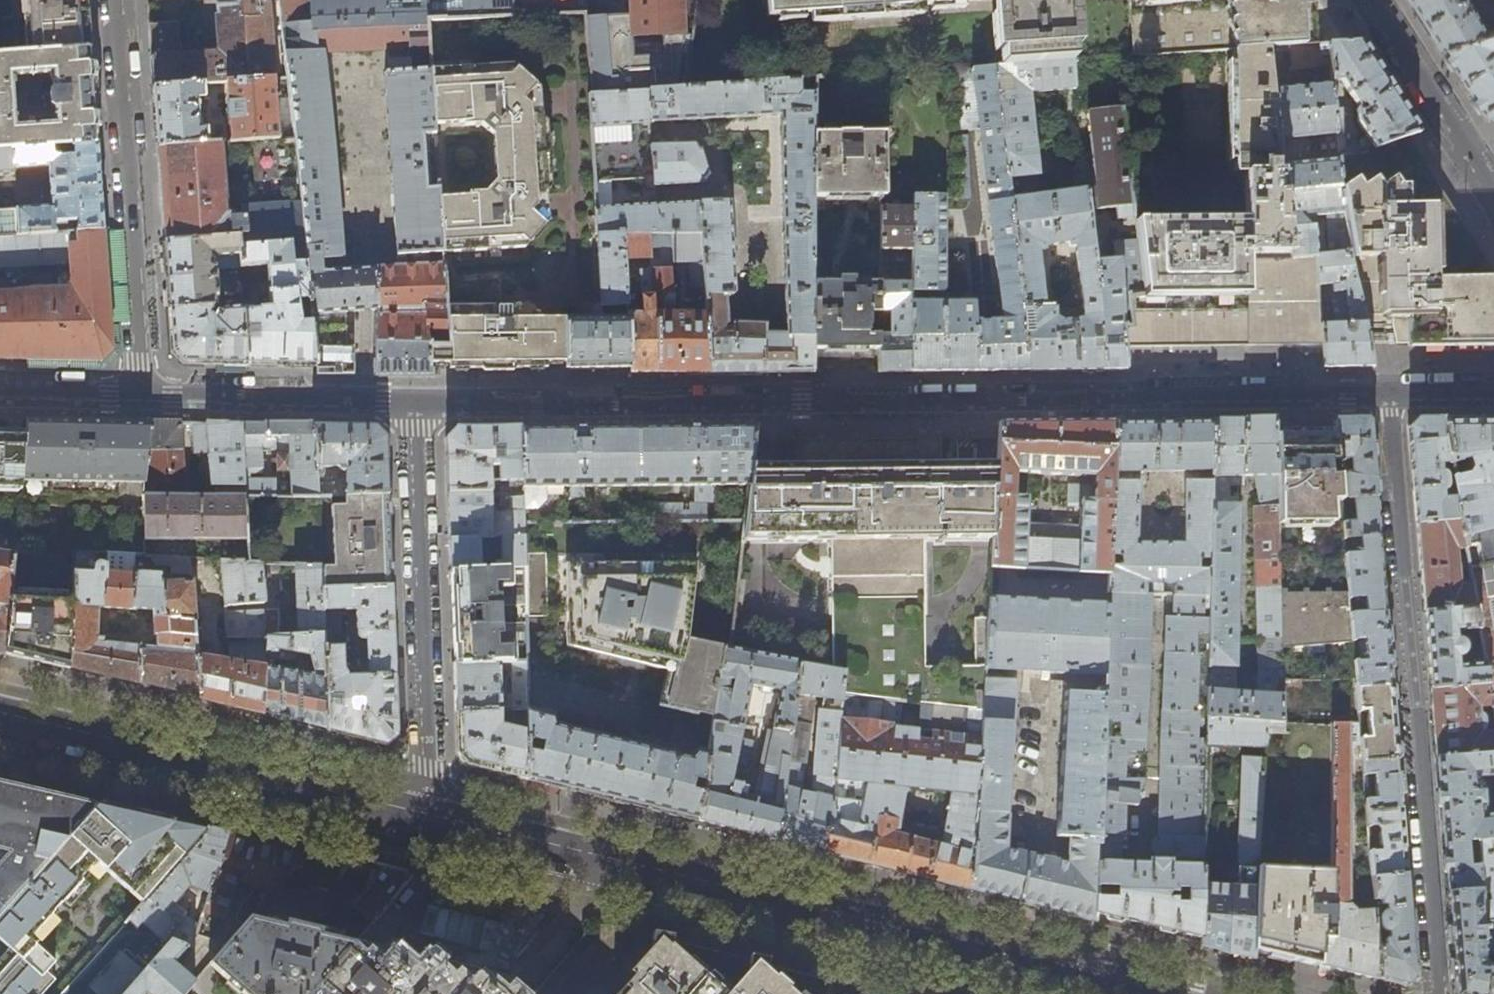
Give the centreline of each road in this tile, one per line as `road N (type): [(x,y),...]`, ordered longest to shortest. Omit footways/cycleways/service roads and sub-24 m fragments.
road 1 (residential): [(1388,394),(416,400)]
road 2 (primary): [(1143,993),(425,824)]
road 3 (residential): [(1388,394),(1438,993)]
road 4 (primary): [(425,824),(0,723)]
road 5 (residential): [(425,824),(416,400)]
road 6 (residential): [(115,0),(144,393)]
road 7 (residential): [(416,400),(144,393)]
road 8 (residential): [(1493,189),(1373,0)]
road 9 (residential): [(144,393),(0,390)]

